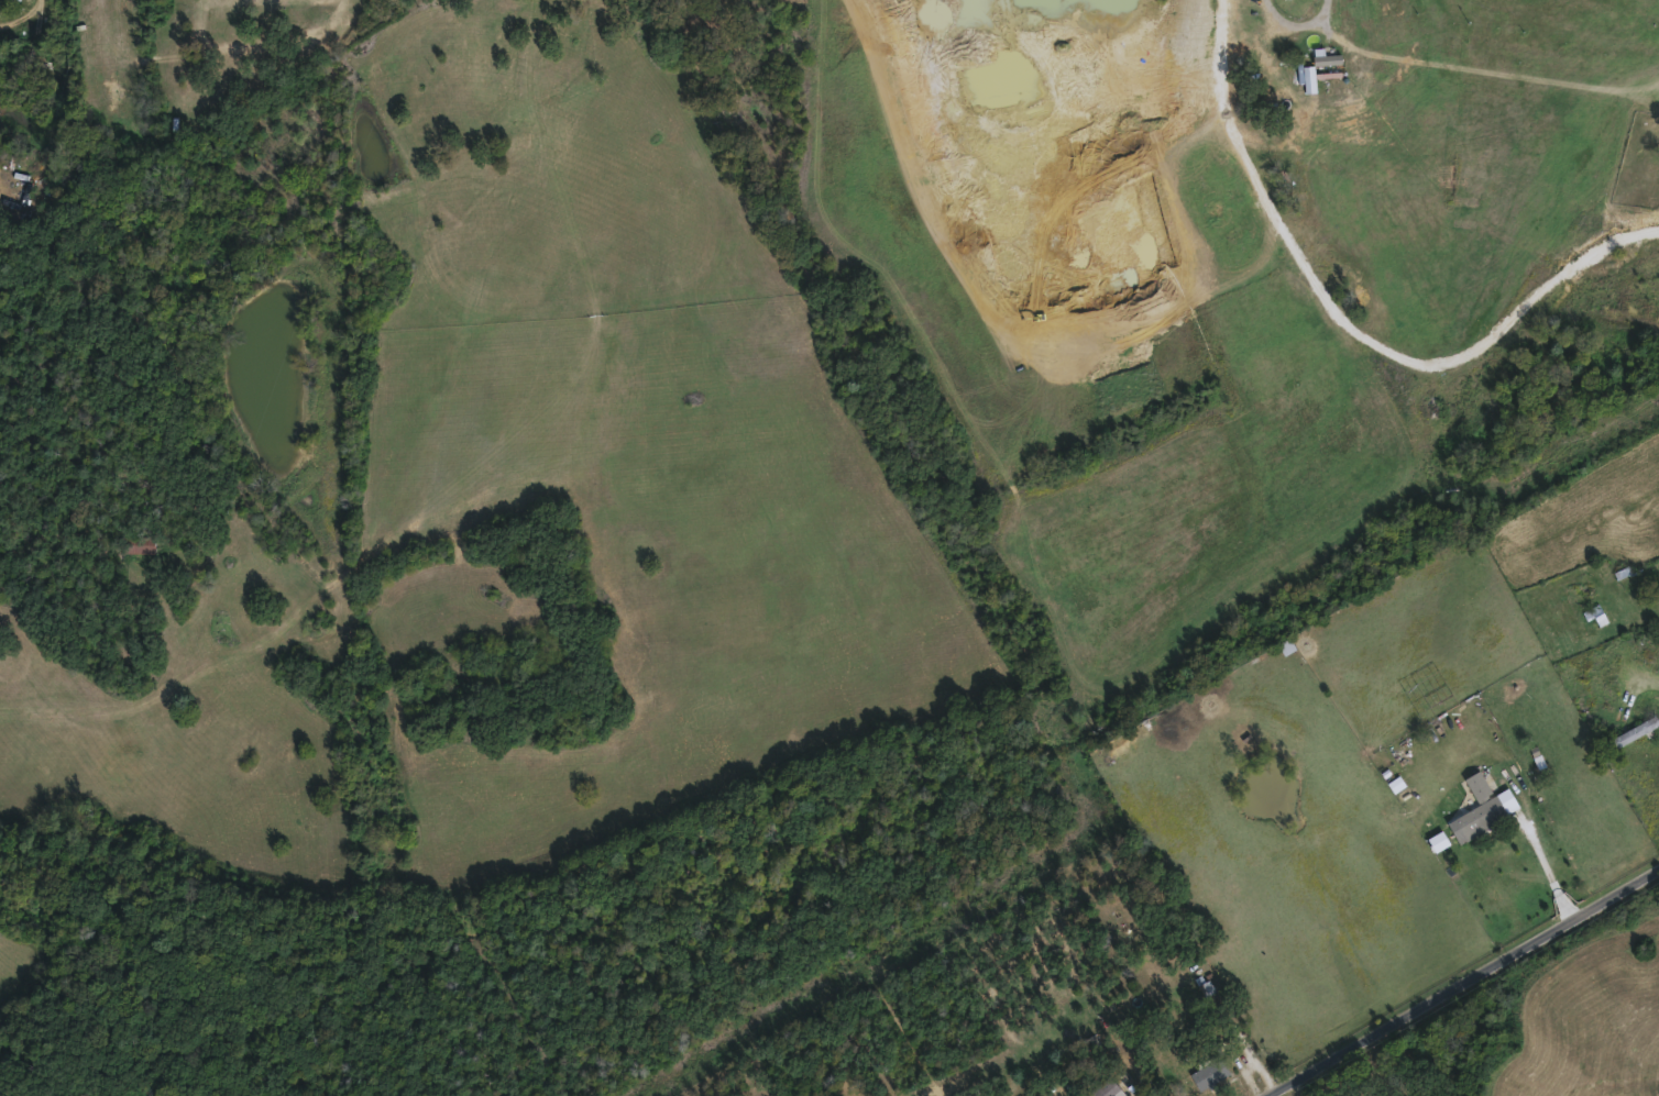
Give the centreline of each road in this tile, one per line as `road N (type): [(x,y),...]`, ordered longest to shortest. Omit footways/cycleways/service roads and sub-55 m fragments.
road 1 (residential): [(1271,1095),(1658,871)]

